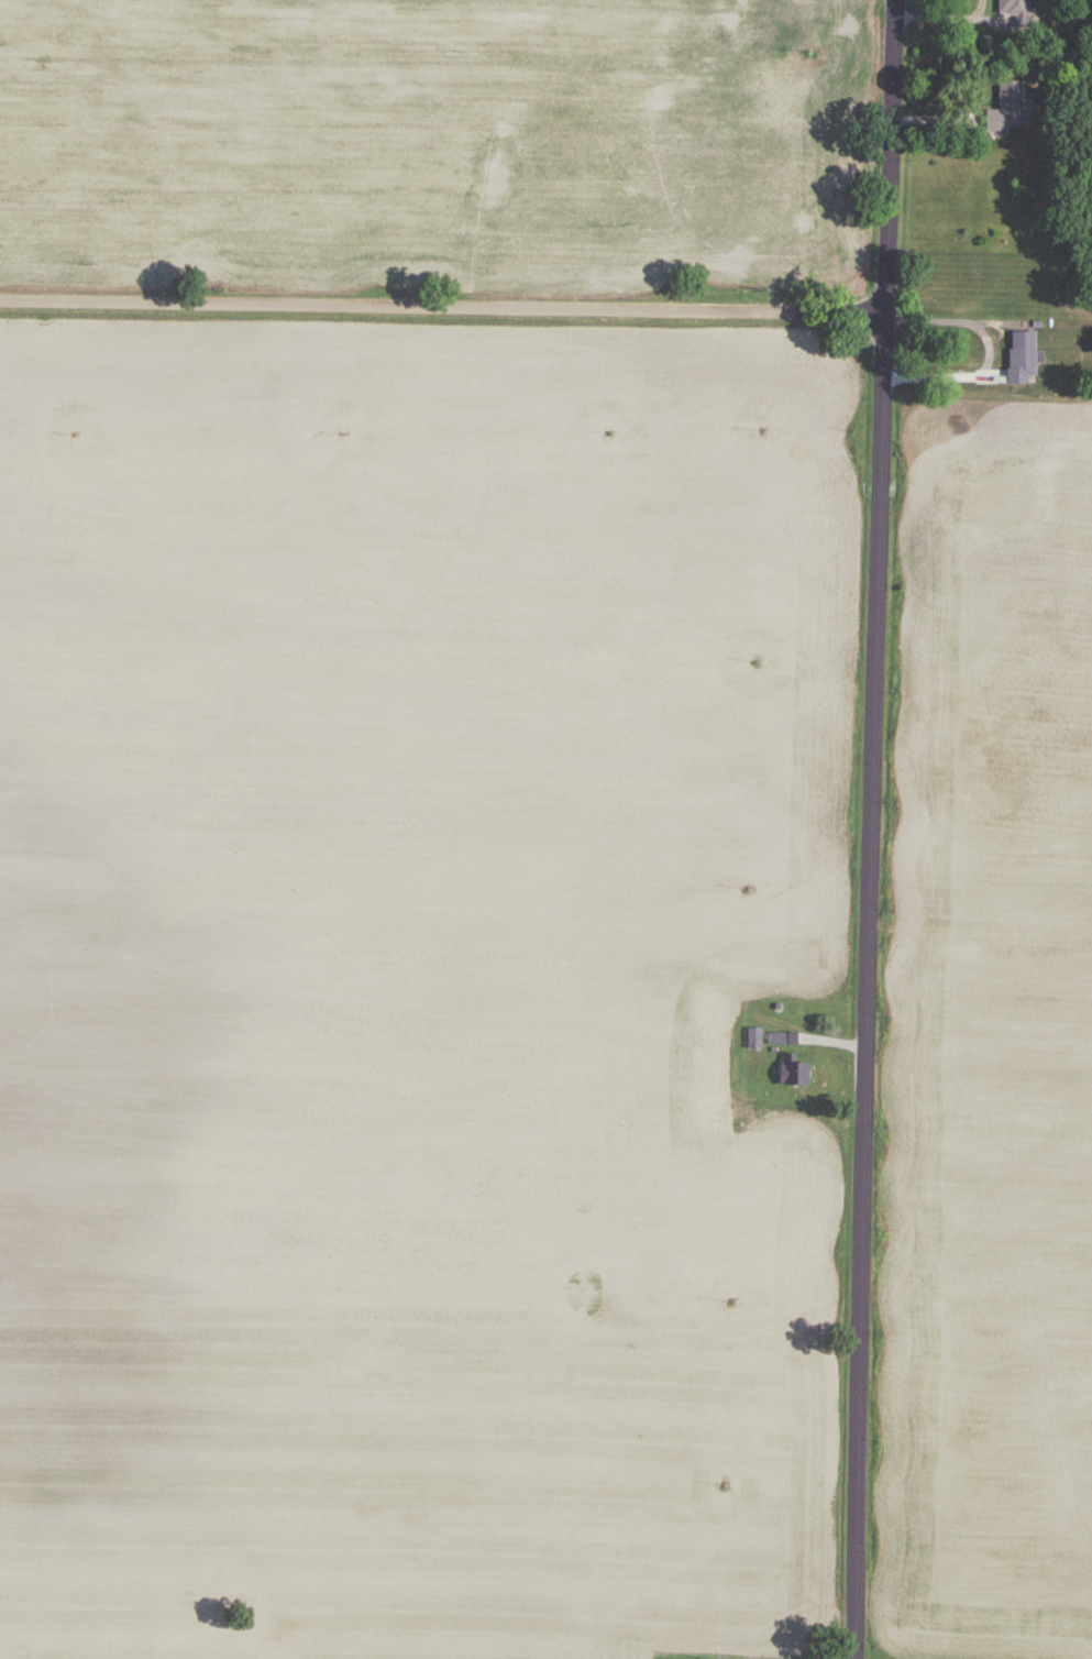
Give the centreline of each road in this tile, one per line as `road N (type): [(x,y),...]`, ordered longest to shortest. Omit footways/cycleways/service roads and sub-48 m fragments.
road 1 (tertiary): [(861,1658),(879,681),(901,0)]
road 2 (residential): [(893,317),(0,302)]

